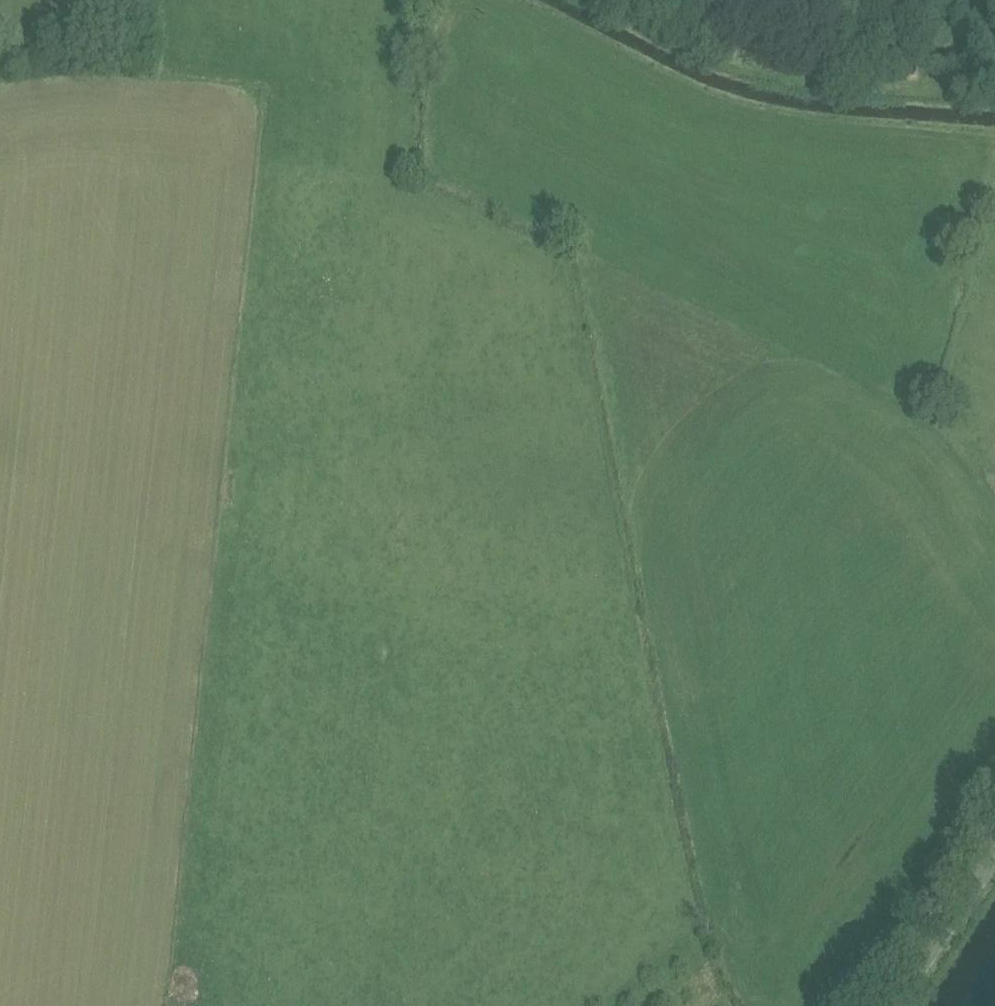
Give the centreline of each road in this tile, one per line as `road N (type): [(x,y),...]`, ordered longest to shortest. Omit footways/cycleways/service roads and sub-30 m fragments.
road 1 (unclassified): [(889,1005),(994,846)]

